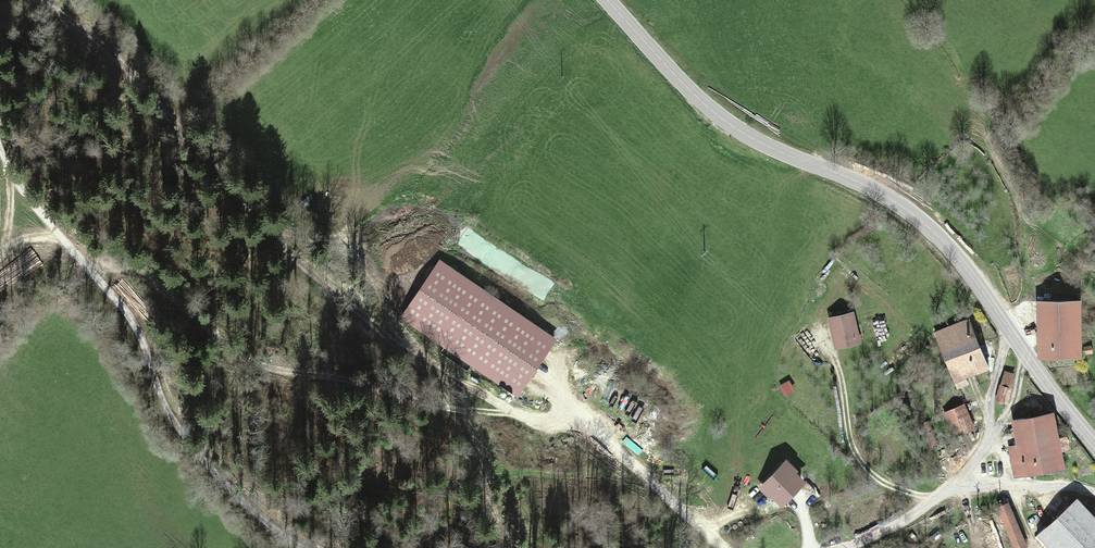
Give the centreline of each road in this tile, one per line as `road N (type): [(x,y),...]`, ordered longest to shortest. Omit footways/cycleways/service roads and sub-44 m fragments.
road 1 (track): [(48,0),(90,30),(400,344),(507,405),(593,429)]
road 2 (secondary): [(610,0),(729,125),(902,205),(930,228),(1094,443)]
road 3 (track): [(593,429),(521,441),(405,425),(326,395),(132,280),(96,270)]

